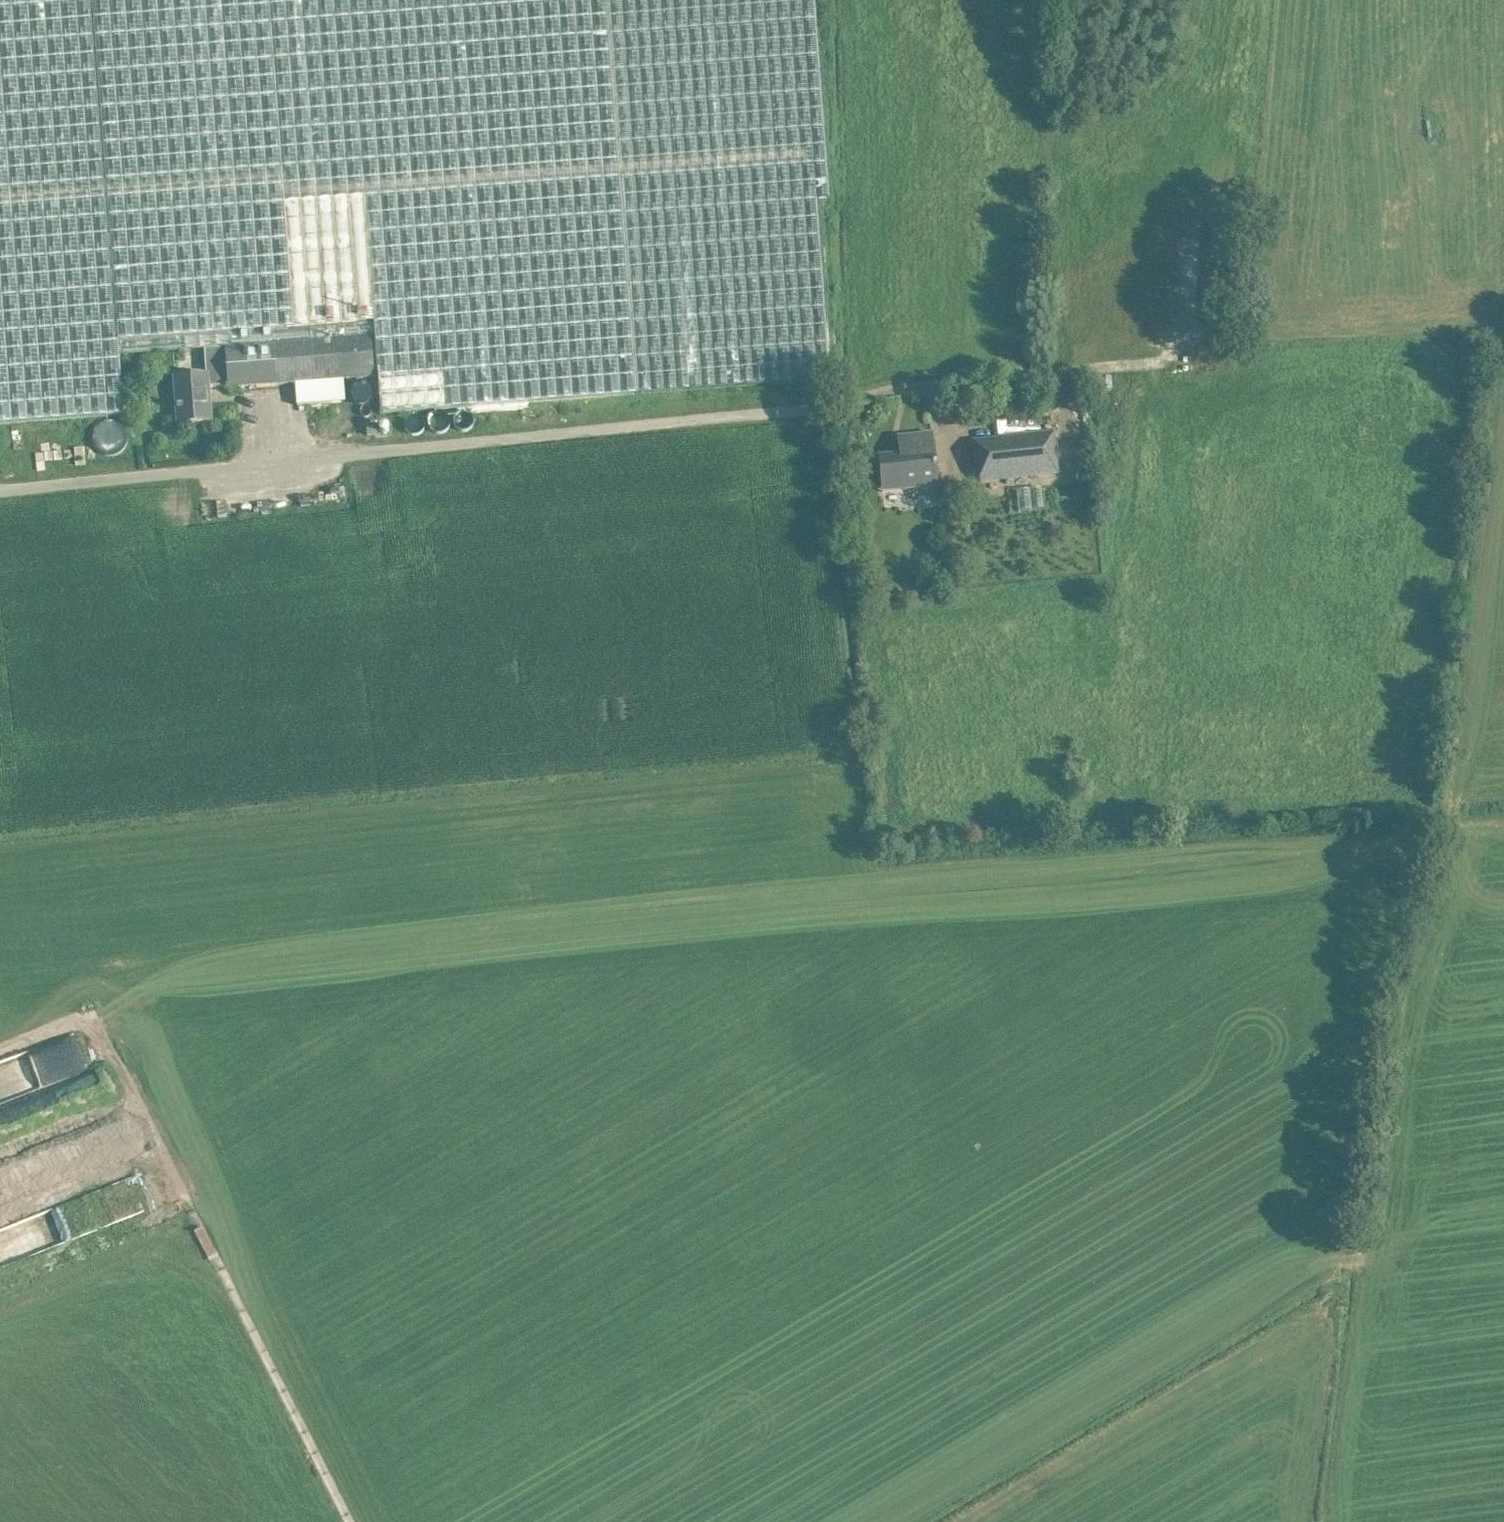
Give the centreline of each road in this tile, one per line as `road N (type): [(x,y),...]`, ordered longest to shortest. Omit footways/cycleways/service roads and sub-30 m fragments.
road 1 (unclassified): [(0,491),(860,399)]

